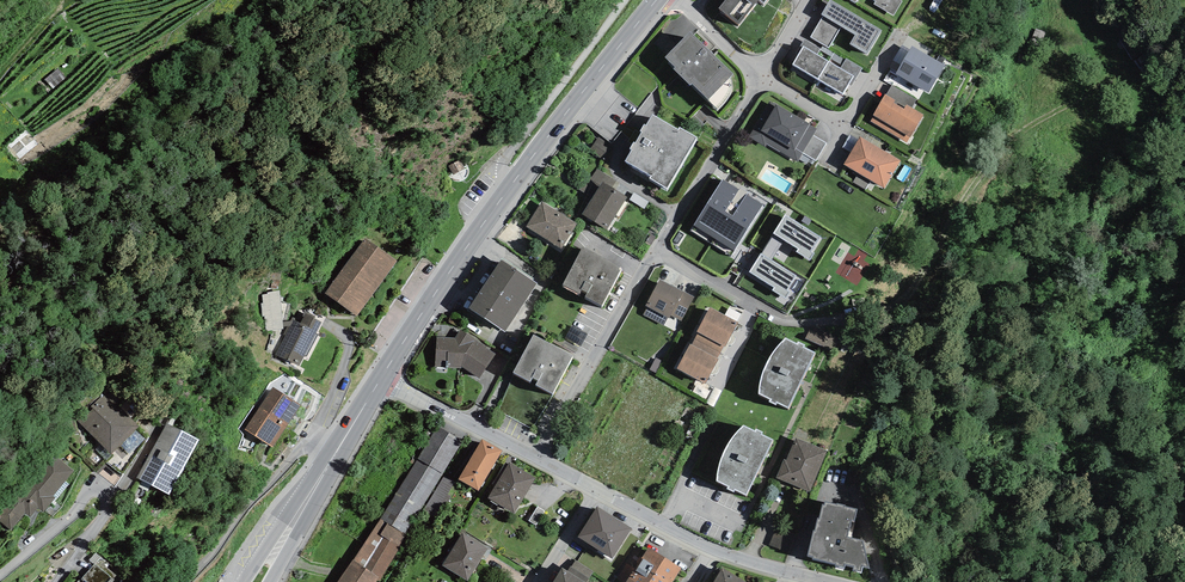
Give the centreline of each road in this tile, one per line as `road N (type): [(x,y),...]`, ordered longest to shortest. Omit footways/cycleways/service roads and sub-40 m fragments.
road 1 (track): [(866,316),(913,291),(1015,141),(1114,78)]
road 2 (residential): [(57,581),(105,512),(101,491),(88,493),(0,575)]
road 3 (residential): [(538,457),(655,252)]
road 4 (secondary): [(381,380),(512,184)]
road 5 (secondary): [(512,184),(656,0)]
road 6 (residential): [(866,316),(778,319),(655,252)]
road 7 (residential): [(512,184),(503,167),(509,154),(625,0)]
road 8 (residential): [(338,449),(316,442),(303,449),(184,581)]
road 9 (residential): [(655,252),(759,78)]
road 10 (residential): [(889,42),(840,125),(759,78)]
road 11 (residential): [(381,380),(538,457)]
road 12 (secondary): [(257,581),(338,449)]
road 13 (residential): [(712,548),(854,581)]
road 14 (residential): [(597,489),(712,548)]

